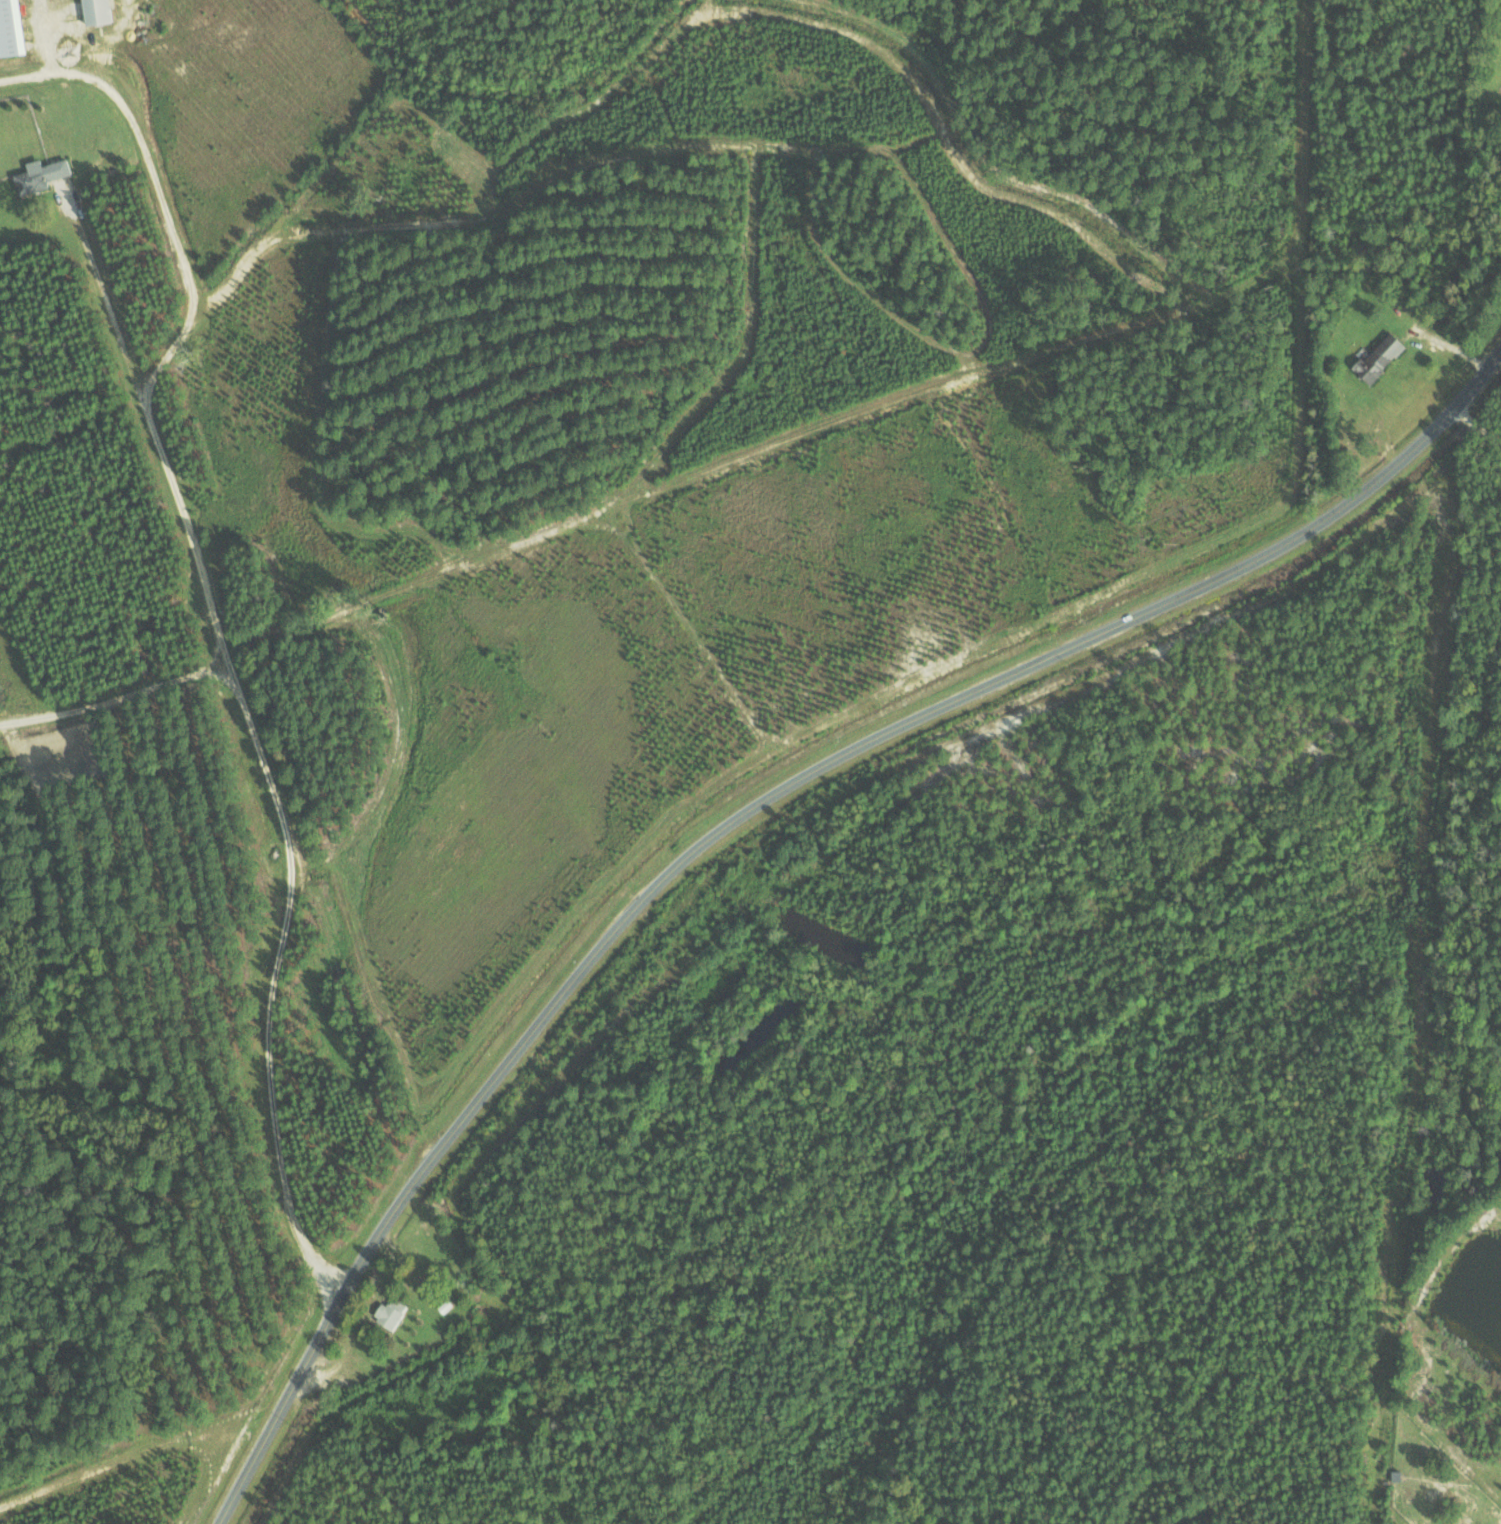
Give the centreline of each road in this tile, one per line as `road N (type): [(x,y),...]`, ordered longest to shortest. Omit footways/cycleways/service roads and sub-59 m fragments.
road 1 (tertiary): [(1500,350),(1406,455),(1282,548),(844,753),(724,828),(660,883),(590,958),(416,1178),(349,1281),(221,1523)]

